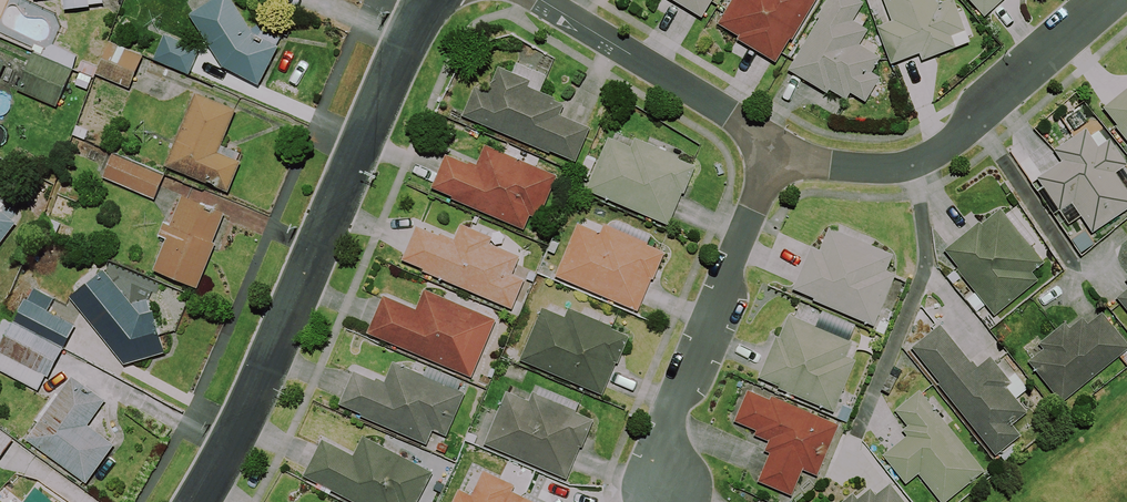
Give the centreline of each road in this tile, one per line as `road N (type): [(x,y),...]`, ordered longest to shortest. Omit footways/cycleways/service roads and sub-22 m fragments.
road 1 (residential): [(199,501),(425,0)]
road 2 (residential): [(778,143),(825,163),(908,164),(944,148),(1117,0)]
road 3 (residential): [(778,143),(664,446),(667,493)]
road 4 (residential): [(543,0),(778,143)]

